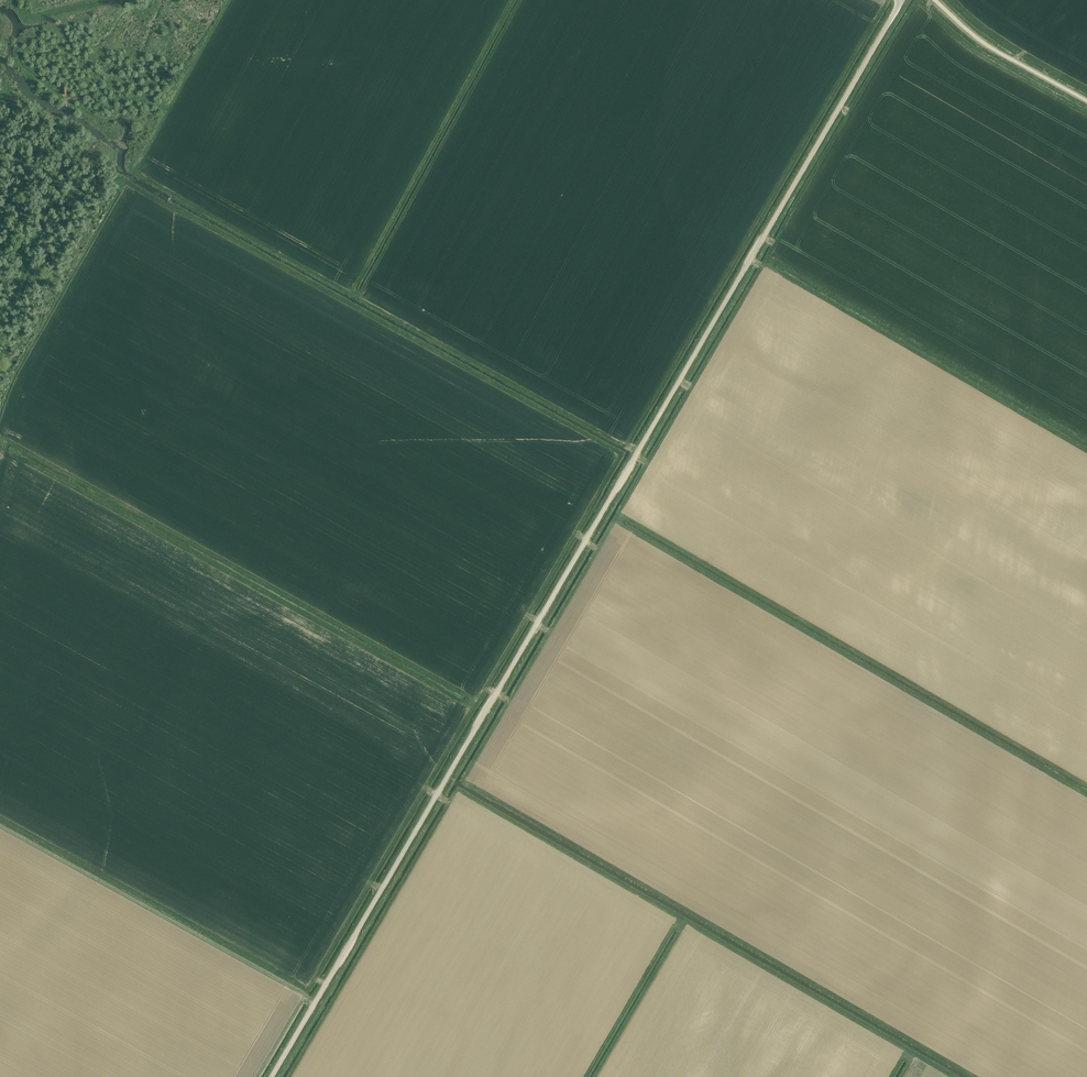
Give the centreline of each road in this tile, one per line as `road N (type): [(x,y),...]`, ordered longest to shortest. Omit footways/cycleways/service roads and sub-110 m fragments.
road 1 (unclassified): [(273,1076),(901,0)]
road 2 (unclassified): [(1086,103),(981,43),(934,0)]
road 3 (track): [(173,109),(232,0)]

